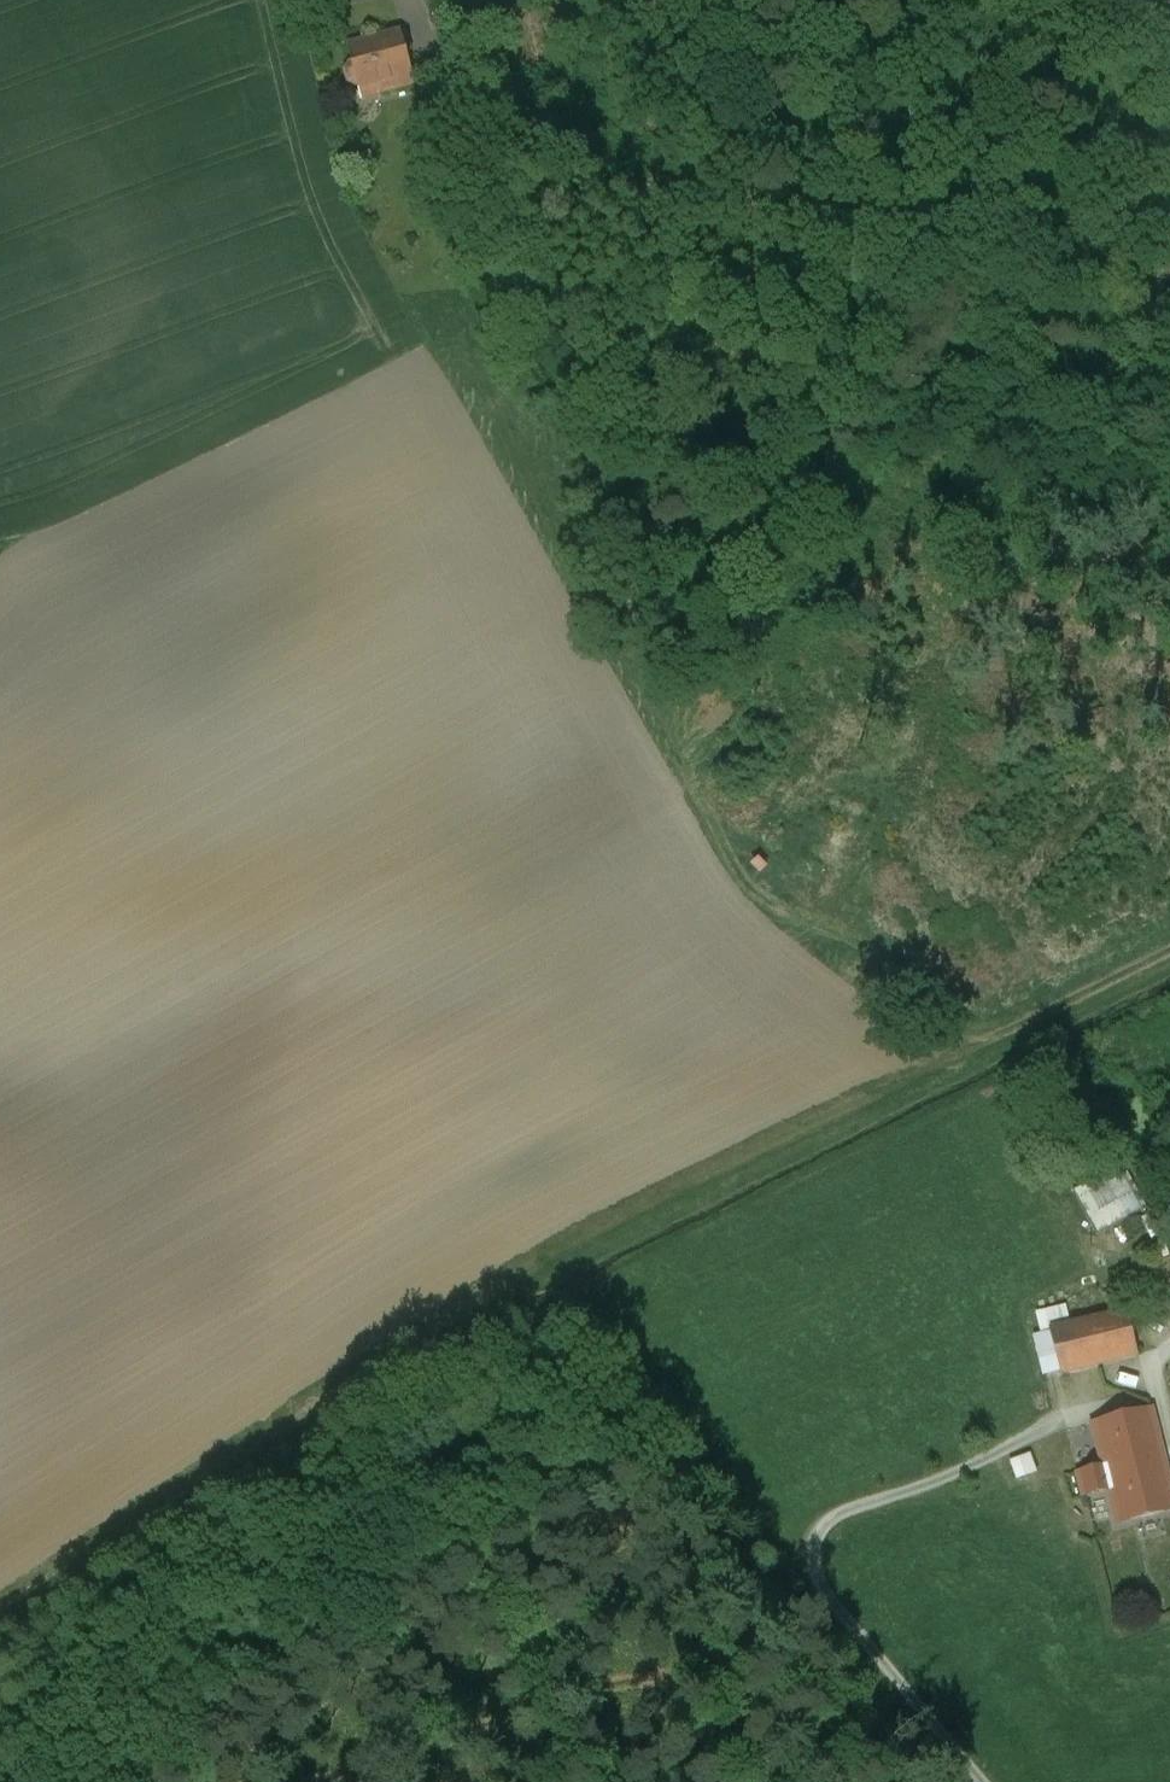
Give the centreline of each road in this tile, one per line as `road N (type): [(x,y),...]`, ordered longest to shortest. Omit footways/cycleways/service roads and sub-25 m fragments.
road 1 (track): [(1169,953),(947,1063)]

